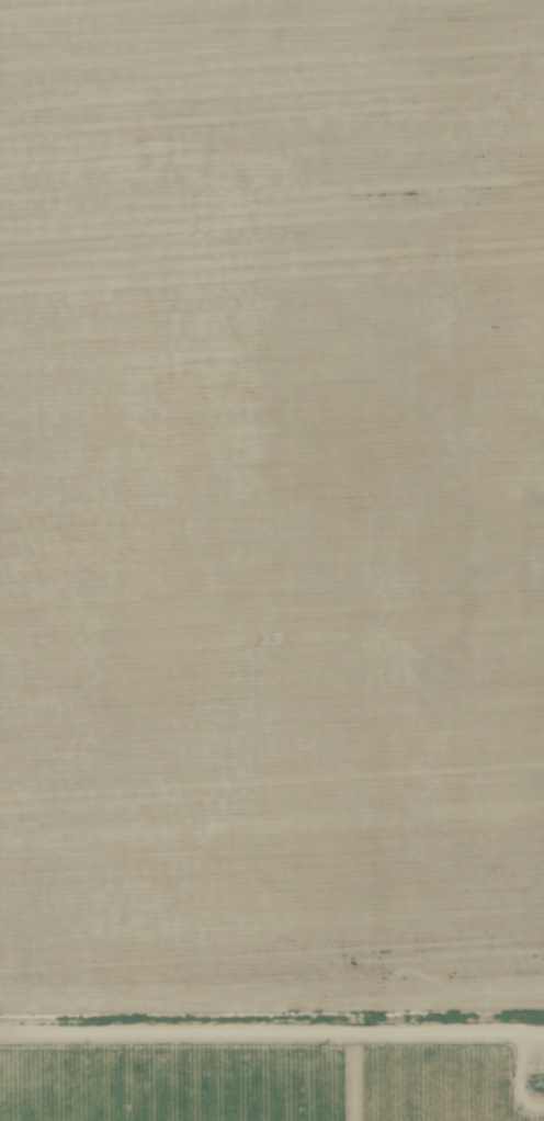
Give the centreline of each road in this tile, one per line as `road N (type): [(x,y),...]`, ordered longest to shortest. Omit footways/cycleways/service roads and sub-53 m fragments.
road 1 (residential): [(0,1042),(543,1043)]

